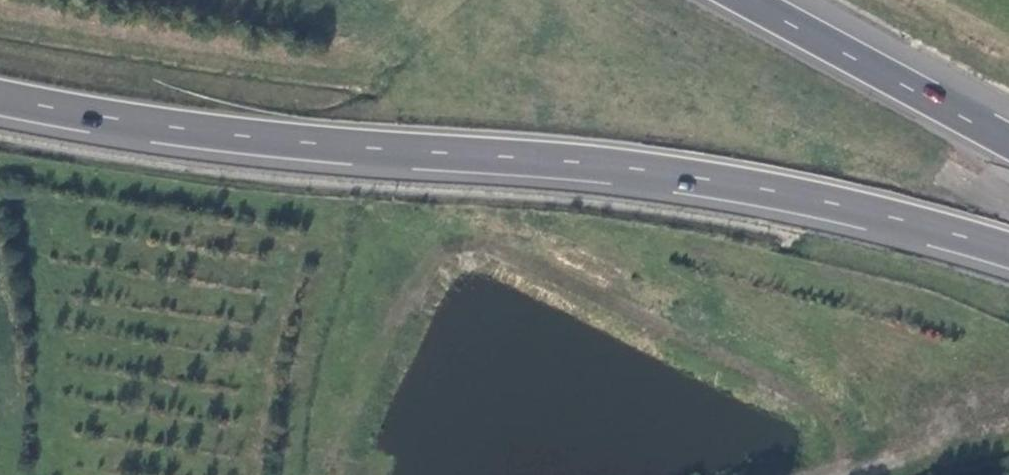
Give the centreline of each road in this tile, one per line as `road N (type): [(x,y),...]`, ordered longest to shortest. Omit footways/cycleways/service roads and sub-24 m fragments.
road 1 (trunk): [(0,106),(245,144),(623,172),(862,215),(1008,256)]
road 2 (track): [(335,474),(356,410),(416,286),(437,257),(476,244),(804,395),(834,427),(846,474)]
road 3 (trunk): [(1008,143),(744,0)]

